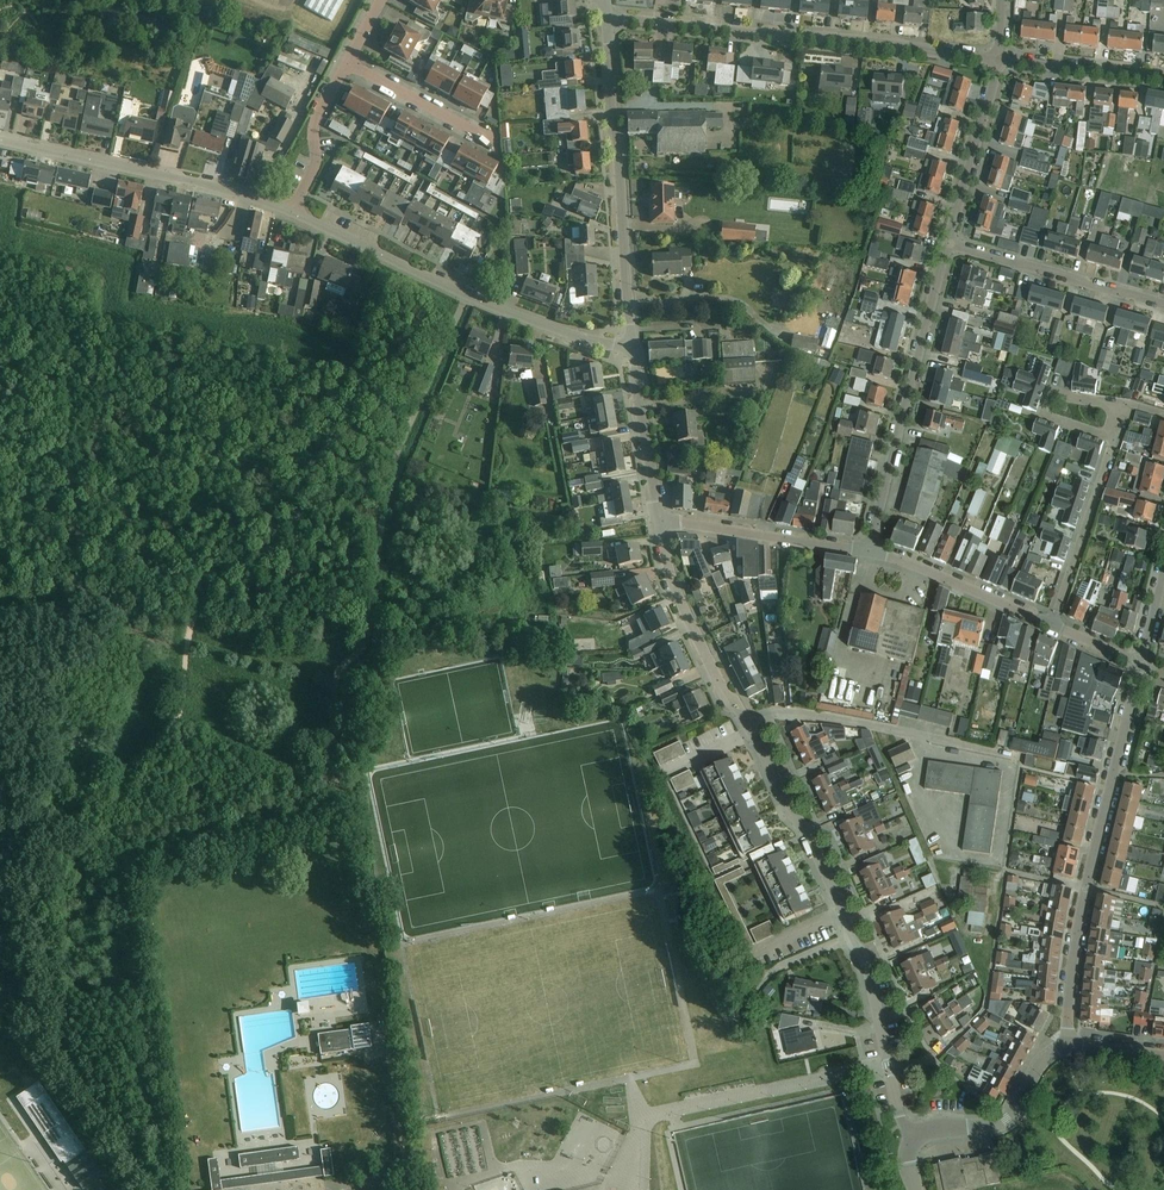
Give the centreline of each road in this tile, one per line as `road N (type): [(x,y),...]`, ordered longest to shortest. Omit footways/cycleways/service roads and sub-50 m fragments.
road 1 (unclassified): [(916,1136),(898,1111),(866,963),(803,824),(729,701),(674,587),(659,521)]
road 2 (residential): [(1068,1046),(1086,888),(1139,662)]
road 3 (unclassified): [(997,59),(609,17)]
road 4 (unclassified): [(632,346),(574,335),(466,296),(293,212)]
road 5 (unclassified): [(632,346),(609,17)]
road 6 (residential): [(868,551),(951,243)]
road 7 (unclassified): [(293,212),(0,140)]
road 8 (residential): [(1163,305),(951,243)]
road 9 (residential): [(868,551),(659,521)]
road 10 (residential): [(1050,624),(1112,436)]
road 11 (residential): [(1050,624),(868,551)]
road 12 (unclassified): [(916,1136),(1008,1119),(1039,1066),(1068,1046)]
road 13 (residential): [(951,243),(997,59)]
road 14 (unclassified): [(659,521),(632,346)]
road 15 (residential): [(1112,436),(1042,415),(1049,388),(1121,407)]
road 16 (unclassified): [(1163,80),(997,59)]
road 17 (residential): [(348,63),(315,123),(316,167),(293,212)]
road 18 (residential): [(486,139),(348,63)]

